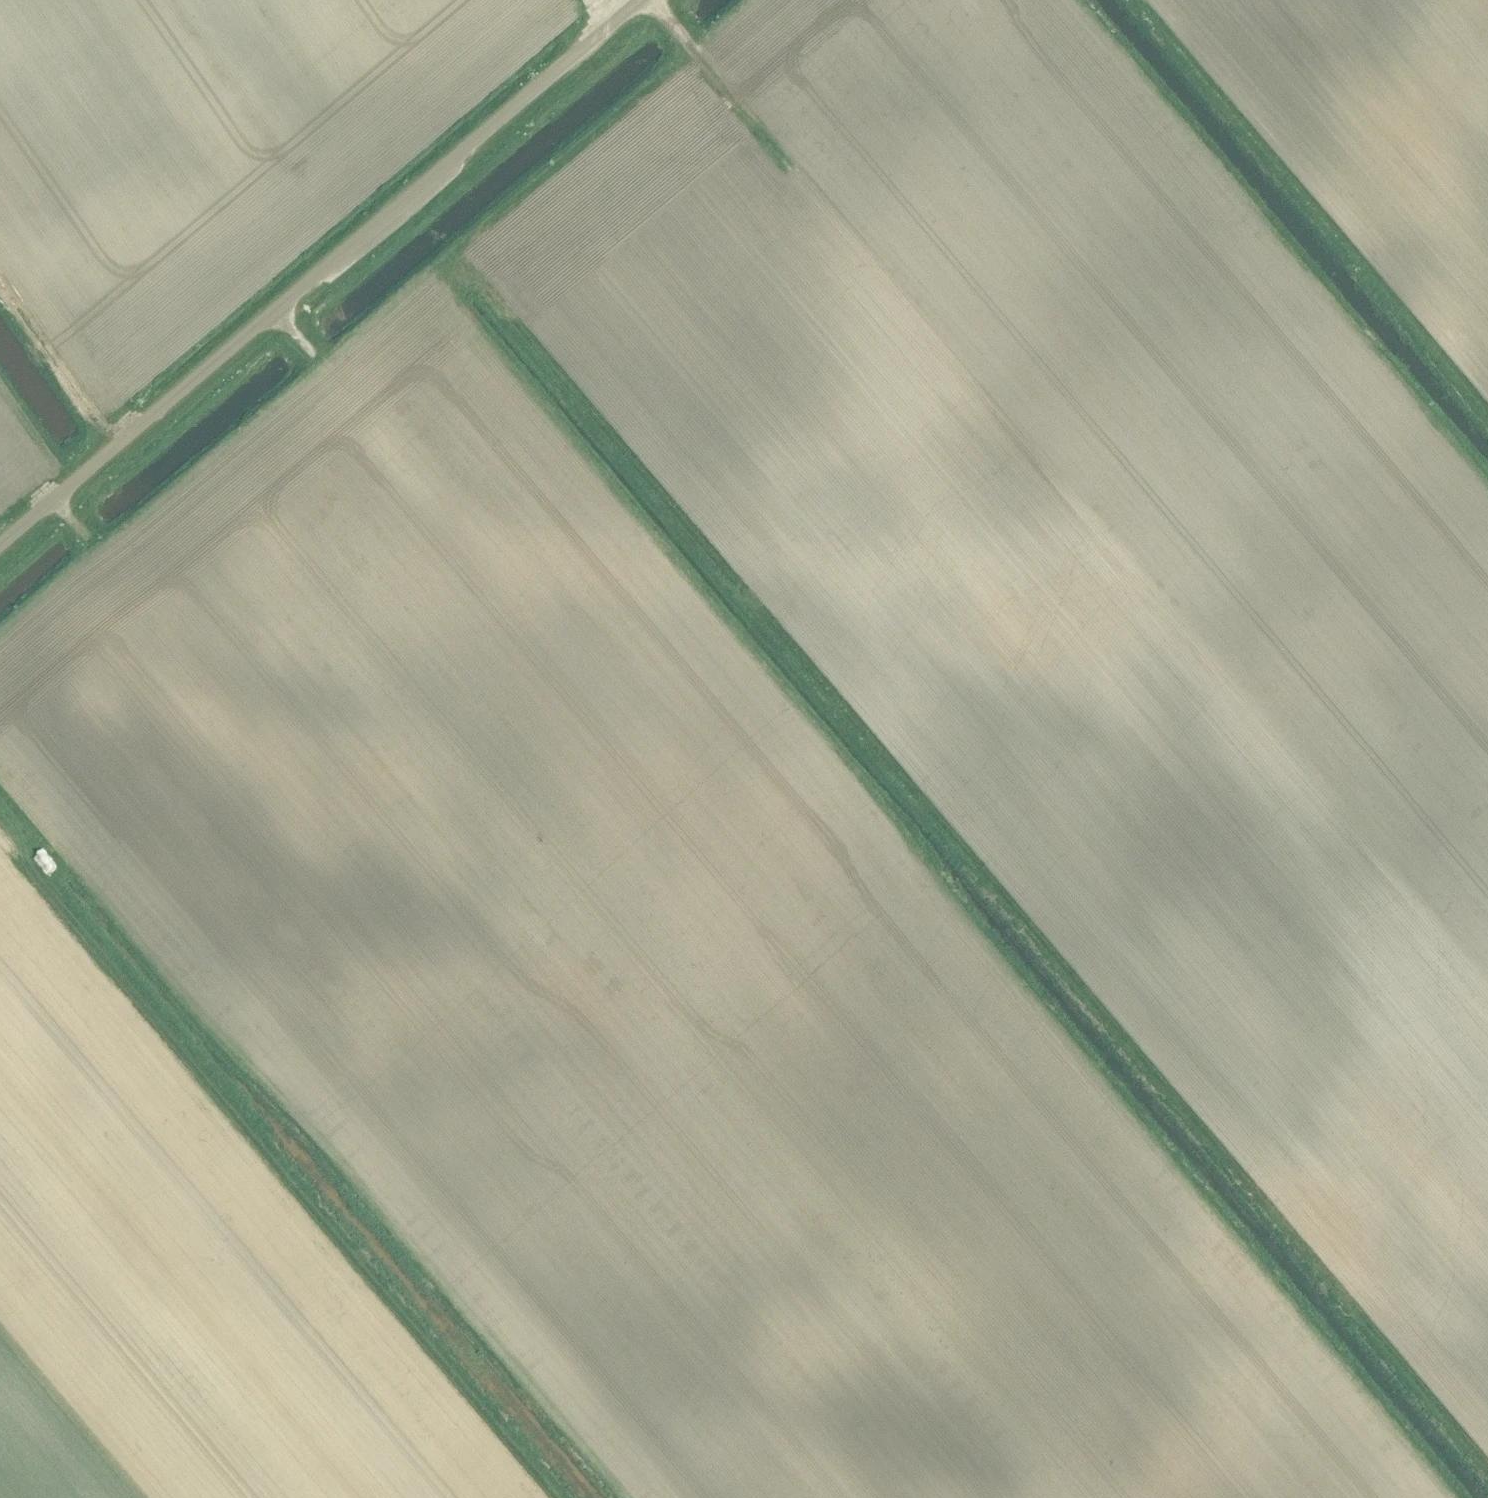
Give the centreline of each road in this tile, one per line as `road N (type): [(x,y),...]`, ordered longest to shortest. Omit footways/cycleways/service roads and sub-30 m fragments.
road 1 (unclassified): [(640,0),(0,546)]

